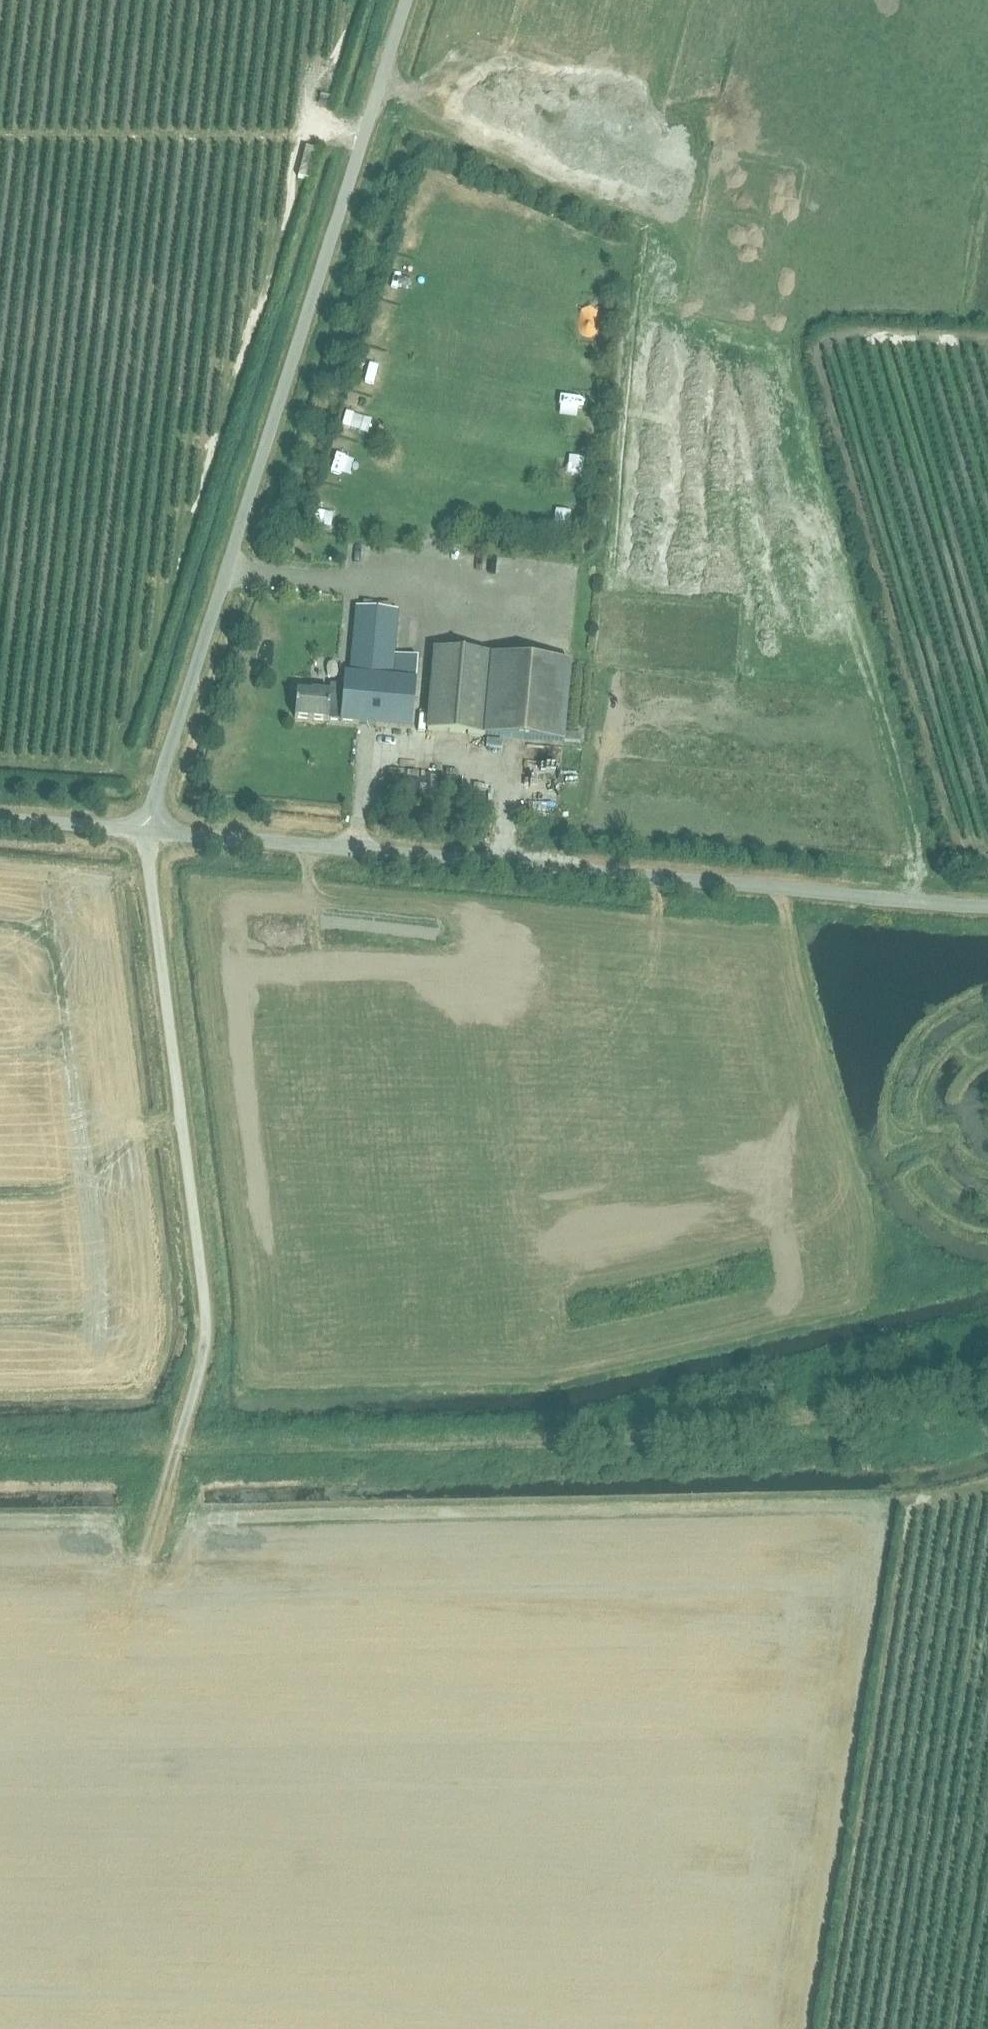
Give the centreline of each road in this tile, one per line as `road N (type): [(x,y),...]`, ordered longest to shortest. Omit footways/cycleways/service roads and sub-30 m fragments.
road 1 (unclassified): [(146,831),(400,0)]
road 2 (unclassified): [(146,831),(987,899)]
road 3 (unclassified): [(179,1440),(204,1312),(146,831)]
road 4 (track): [(780,884),(862,1293)]
road 5 (unclassified): [(146,831),(0,817)]
road 6 (track): [(142,1563),(179,1440)]

